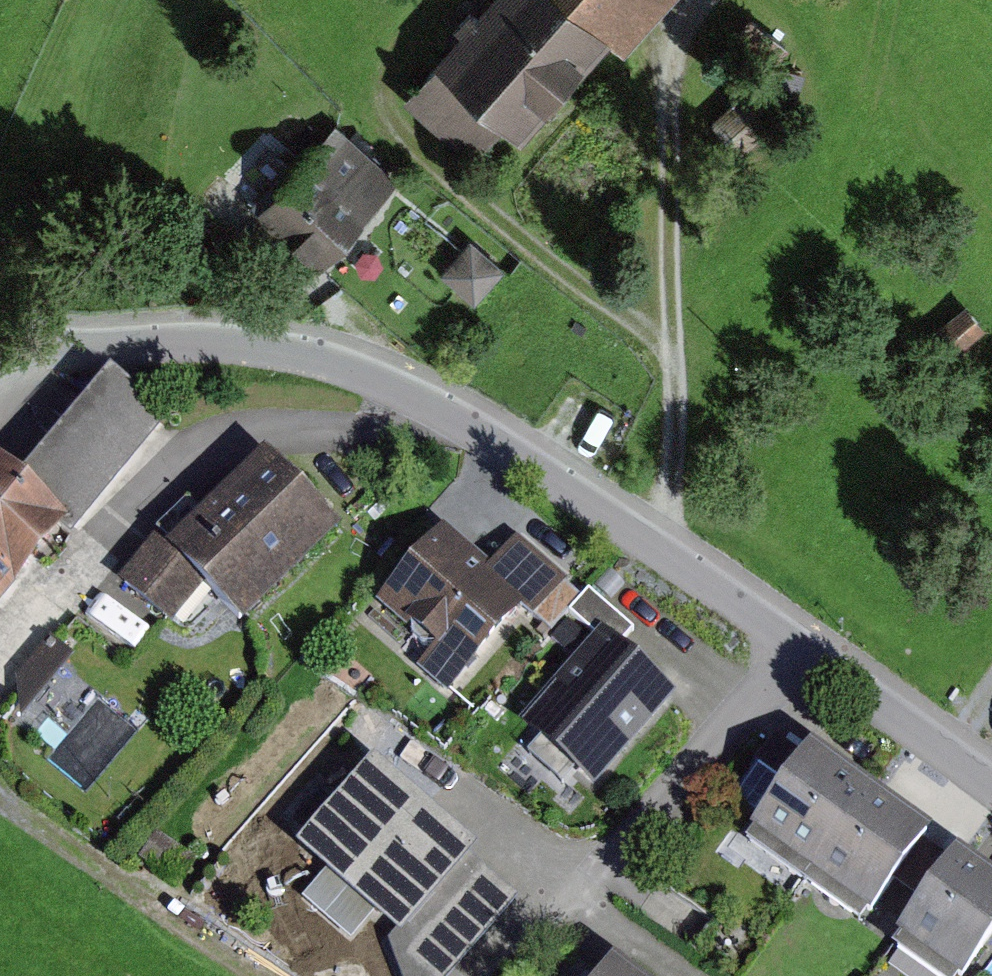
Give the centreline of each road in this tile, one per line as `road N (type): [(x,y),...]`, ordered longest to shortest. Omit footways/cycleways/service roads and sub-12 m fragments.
road 1 (residential): [(991,791),(504,449),(347,369),(193,342),(0,340)]
road 2 (track): [(271,975),(177,916),(0,778)]

